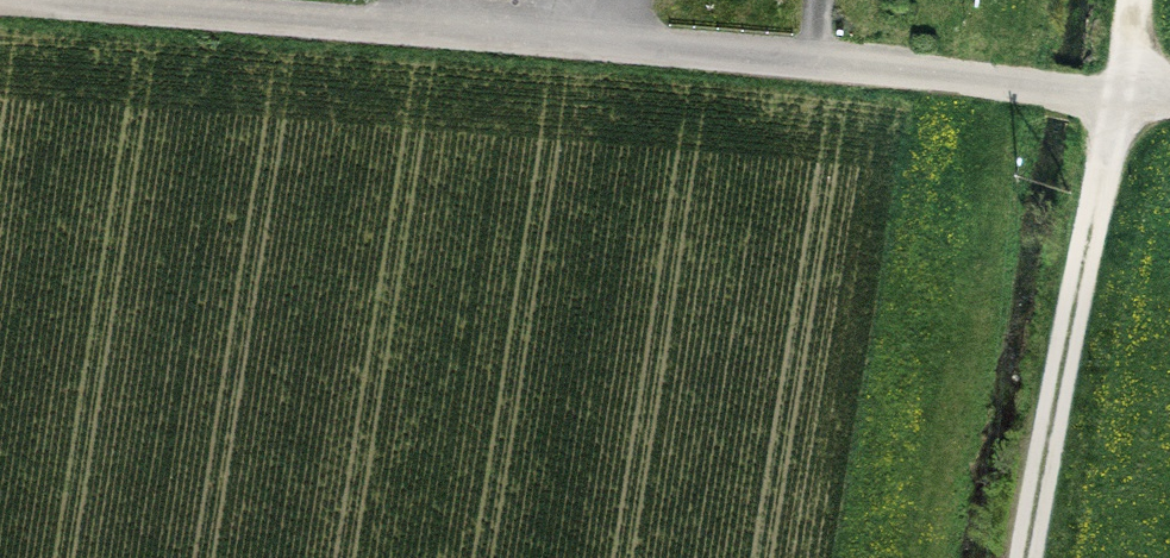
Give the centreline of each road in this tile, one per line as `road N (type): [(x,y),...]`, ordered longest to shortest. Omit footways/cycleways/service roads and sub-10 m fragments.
road 1 (unclassified): [(236,17),(1015,97),(1169,103)]
road 2 (track): [(1141,0),(1029,557)]
road 3 (track): [(99,0),(236,17)]

